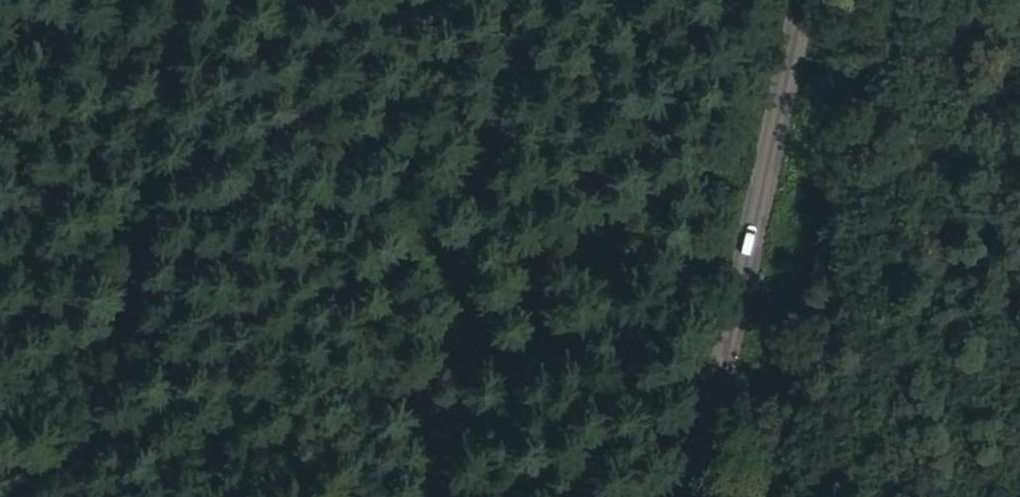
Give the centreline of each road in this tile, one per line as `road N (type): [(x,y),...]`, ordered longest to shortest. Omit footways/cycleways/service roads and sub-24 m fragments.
road 1 (secondary): [(689,496),(806,0)]

